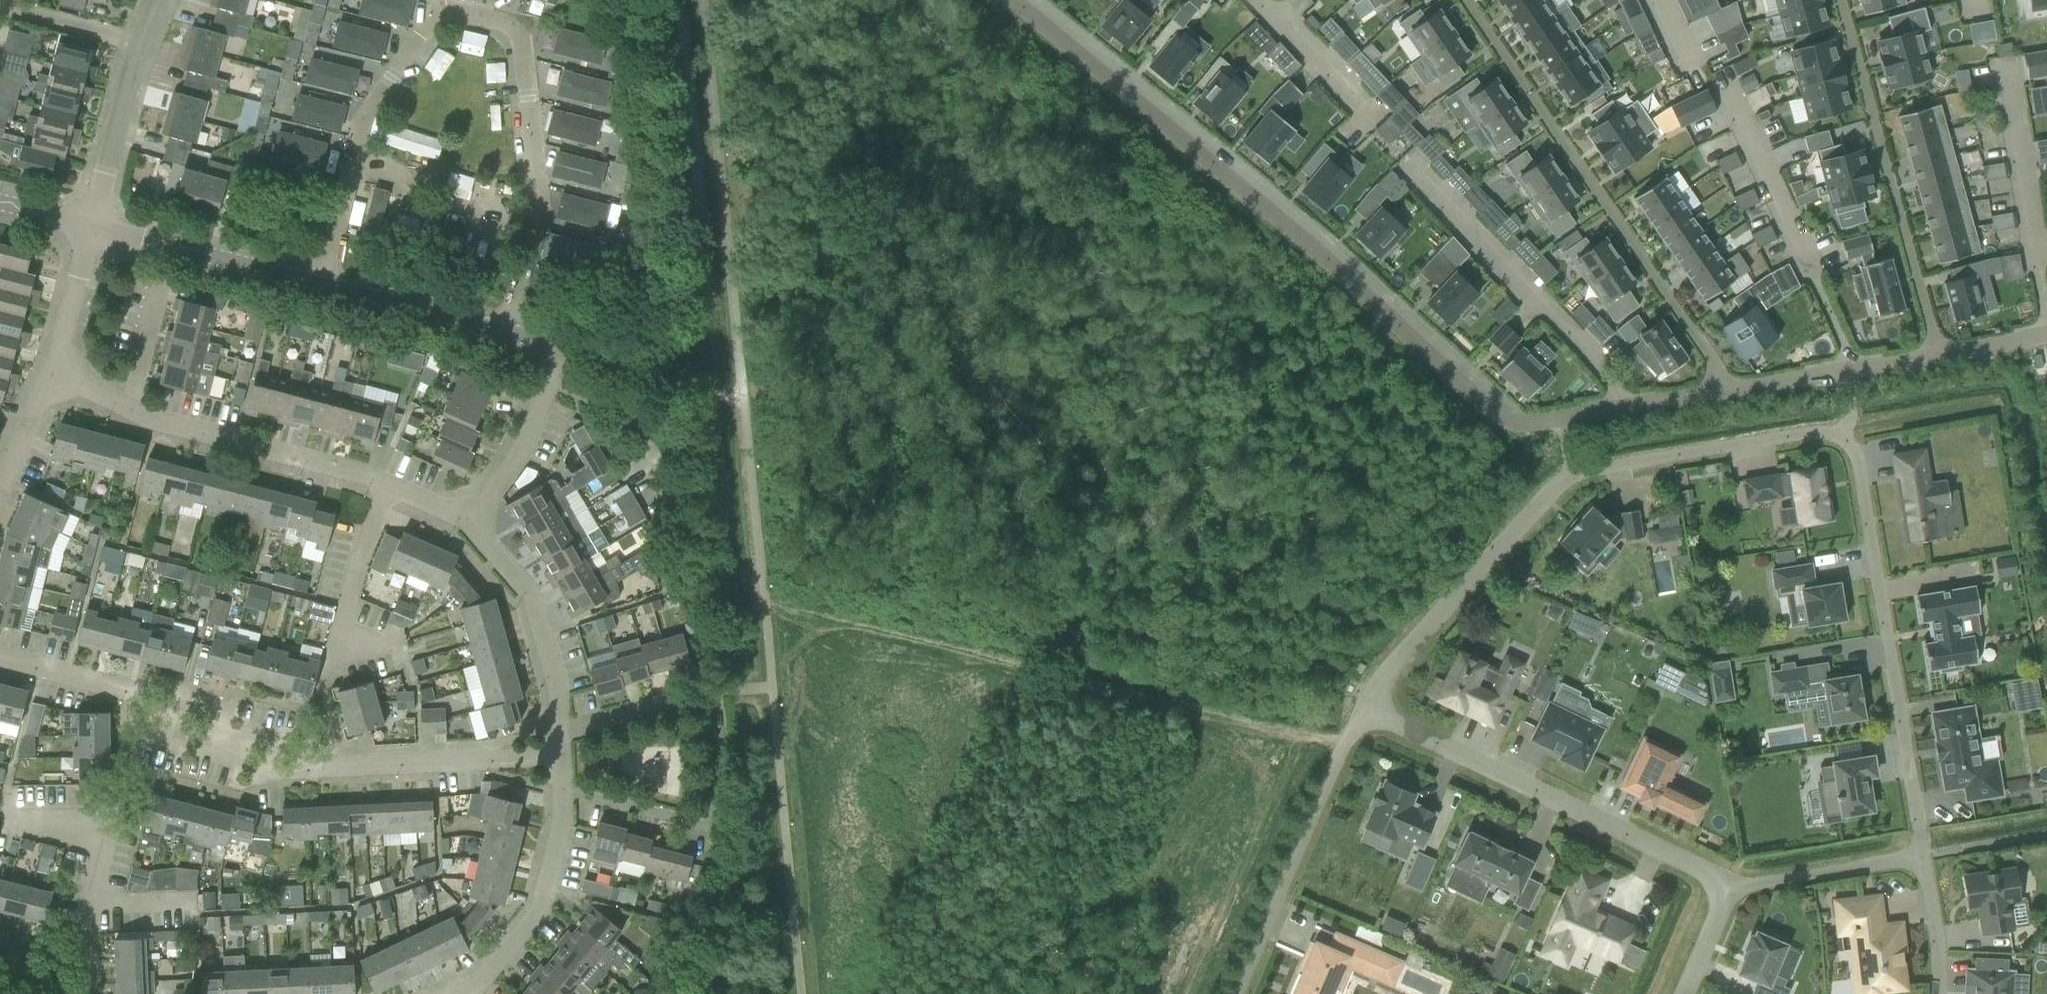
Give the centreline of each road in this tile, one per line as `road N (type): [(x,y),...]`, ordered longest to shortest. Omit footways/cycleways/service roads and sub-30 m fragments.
road 1 (residential): [(1383,717),(1381,699),(1395,669),(1569,483),(1822,438),(1841,442),(1858,461),(1924,858)]
road 2 (residential): [(1006,0),(1513,425),(1729,389)]
road 3 (residential): [(328,283),(355,140),(439,13),(517,33),(534,235),(520,336)]
road 4 (residential): [(1729,389),(1465,0)]
road 5 (residential): [(1723,896),(1708,877),(1383,717)]
road 6 (residential): [(1841,0),(1941,359)]
road 7 (residential): [(477,525),(389,491),(126,415)]
road 8 (residential): [(1239,993),(1343,752),(1360,727),(1383,717)]
road 9 (residential): [(327,766),(233,790),(151,764),(129,703)]
road 10 (residential): [(328,283),(94,227)]
road 11 (residential): [(94,227),(136,50),(162,0)]
road 12 (residential): [(456,993),(493,970),(535,923),(562,829),(562,796)]
road 13 (residential): [(477,525),(548,396),(554,346),(520,336)]
road 14 (residential): [(560,762),(327,766)]
road 15 (residential): [(561,734),(534,599),(477,525)]
road 16 (residential): [(1729,389),(1941,359)]
road 17 (residential): [(327,766),(129,703)]
road 18 (residential): [(1924,858),(1723,896)]
road 19 (residential): [(520,336),(328,283)]
road 20 (residential): [(52,393),(94,227)]
road 21 (residential): [(730,821),(562,796)]
road 22 (residential): [(561,734),(720,694)]
road 23 (residential): [(1924,858),(1940,993)]
road 24 (residential): [(129,703),(0,662)]
road 25 (residential): [(126,415),(159,289)]

